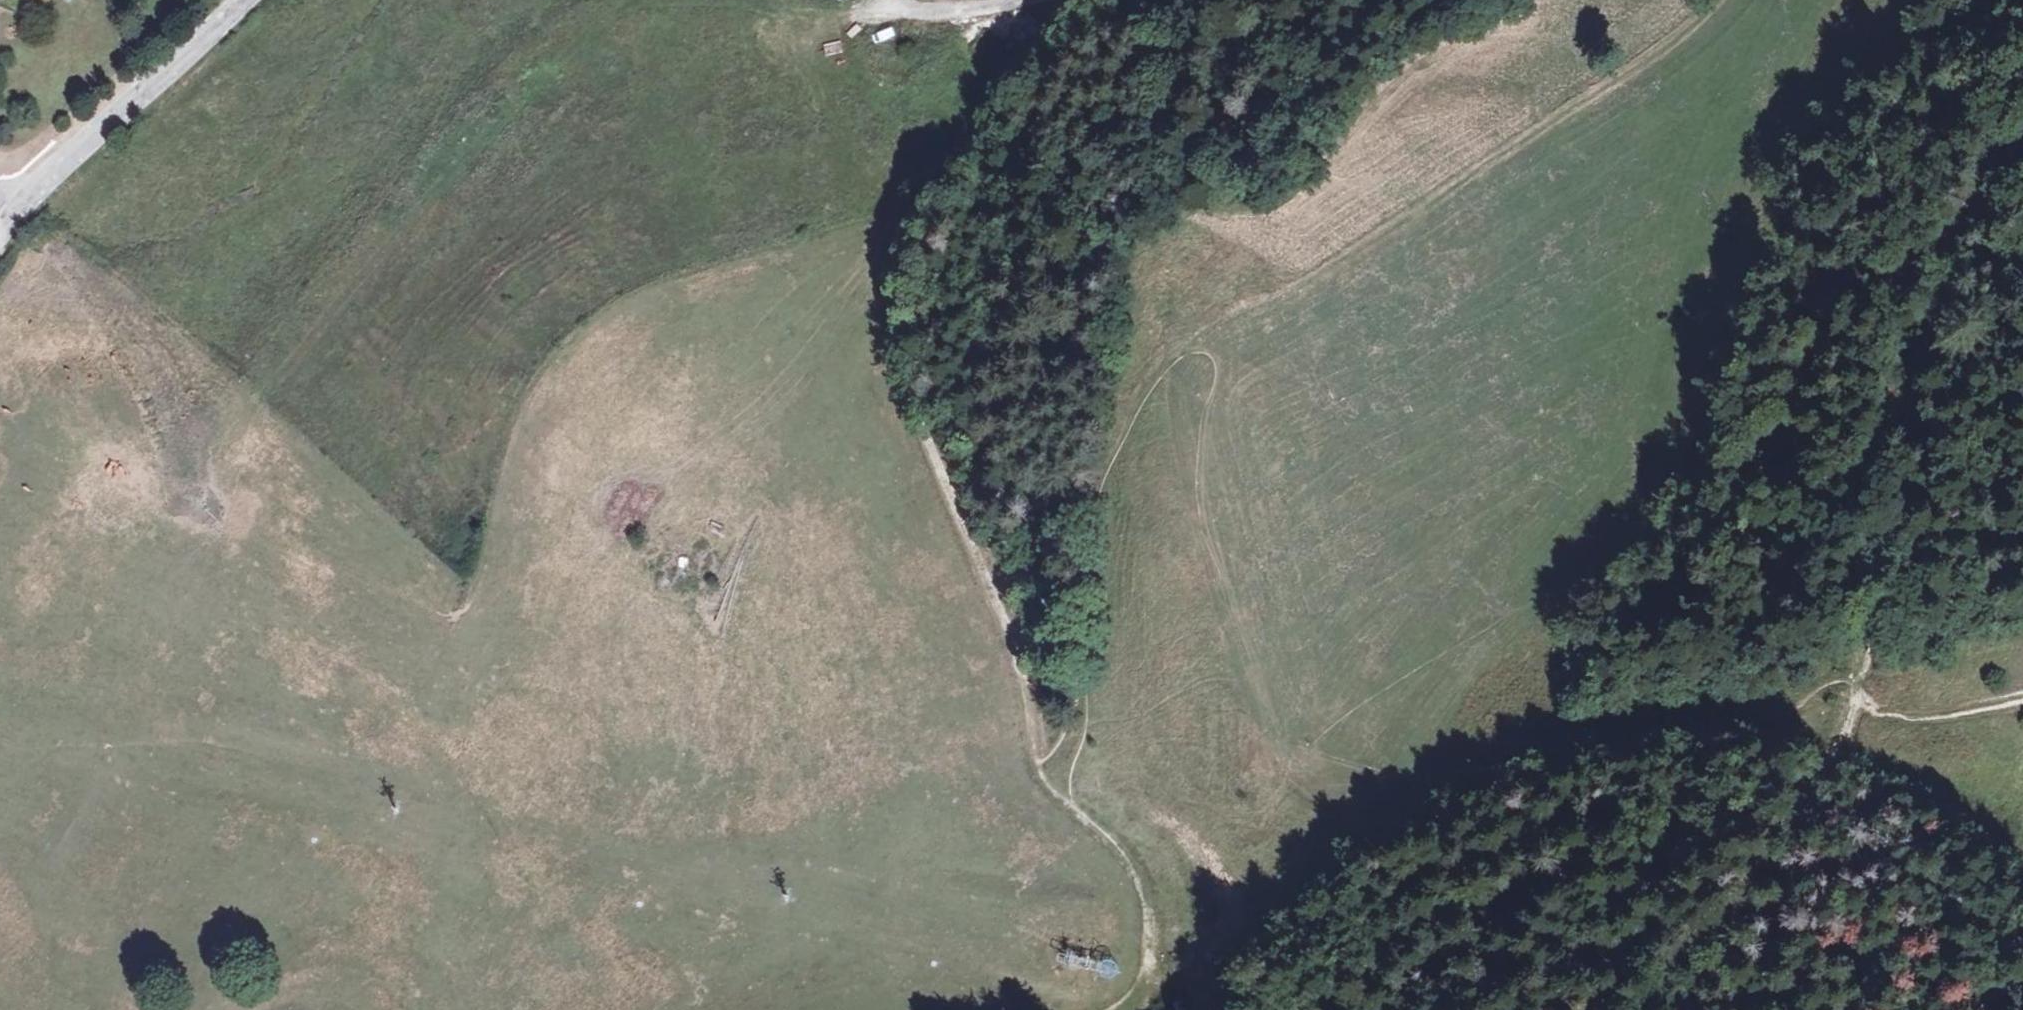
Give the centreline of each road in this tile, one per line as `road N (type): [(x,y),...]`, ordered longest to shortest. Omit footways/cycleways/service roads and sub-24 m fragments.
road 1 (track): [(1036,761),(1016,647),(890,360),(881,303),(888,271),(945,161),(1082,0)]
road 2 (tertiary): [(243,0),(26,196),(0,229)]

